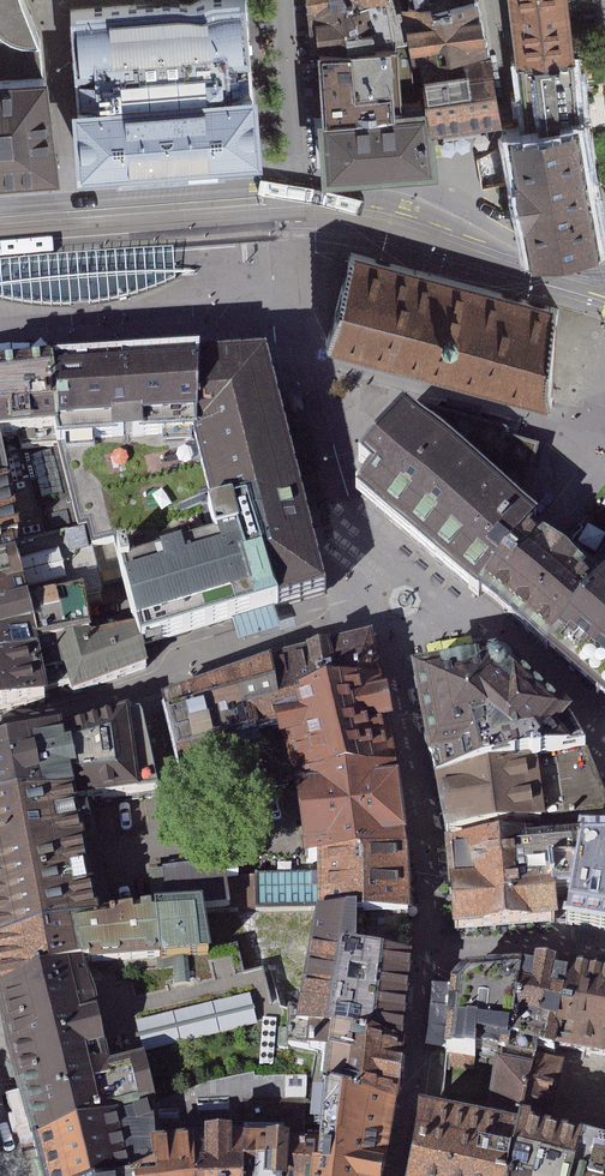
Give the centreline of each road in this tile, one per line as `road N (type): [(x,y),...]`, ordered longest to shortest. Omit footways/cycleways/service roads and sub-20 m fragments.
road 1 (residential): [(0,245),(289,224)]
road 2 (residential): [(69,0),(45,12),(63,203)]
road 3 (residential): [(275,0),(287,189)]
road 4 (residential): [(289,224),(385,228),(459,246)]
road 5 (residential): [(508,113),(505,127),(456,157),(459,246)]
road 6 (residential): [(604,290),(459,246)]

